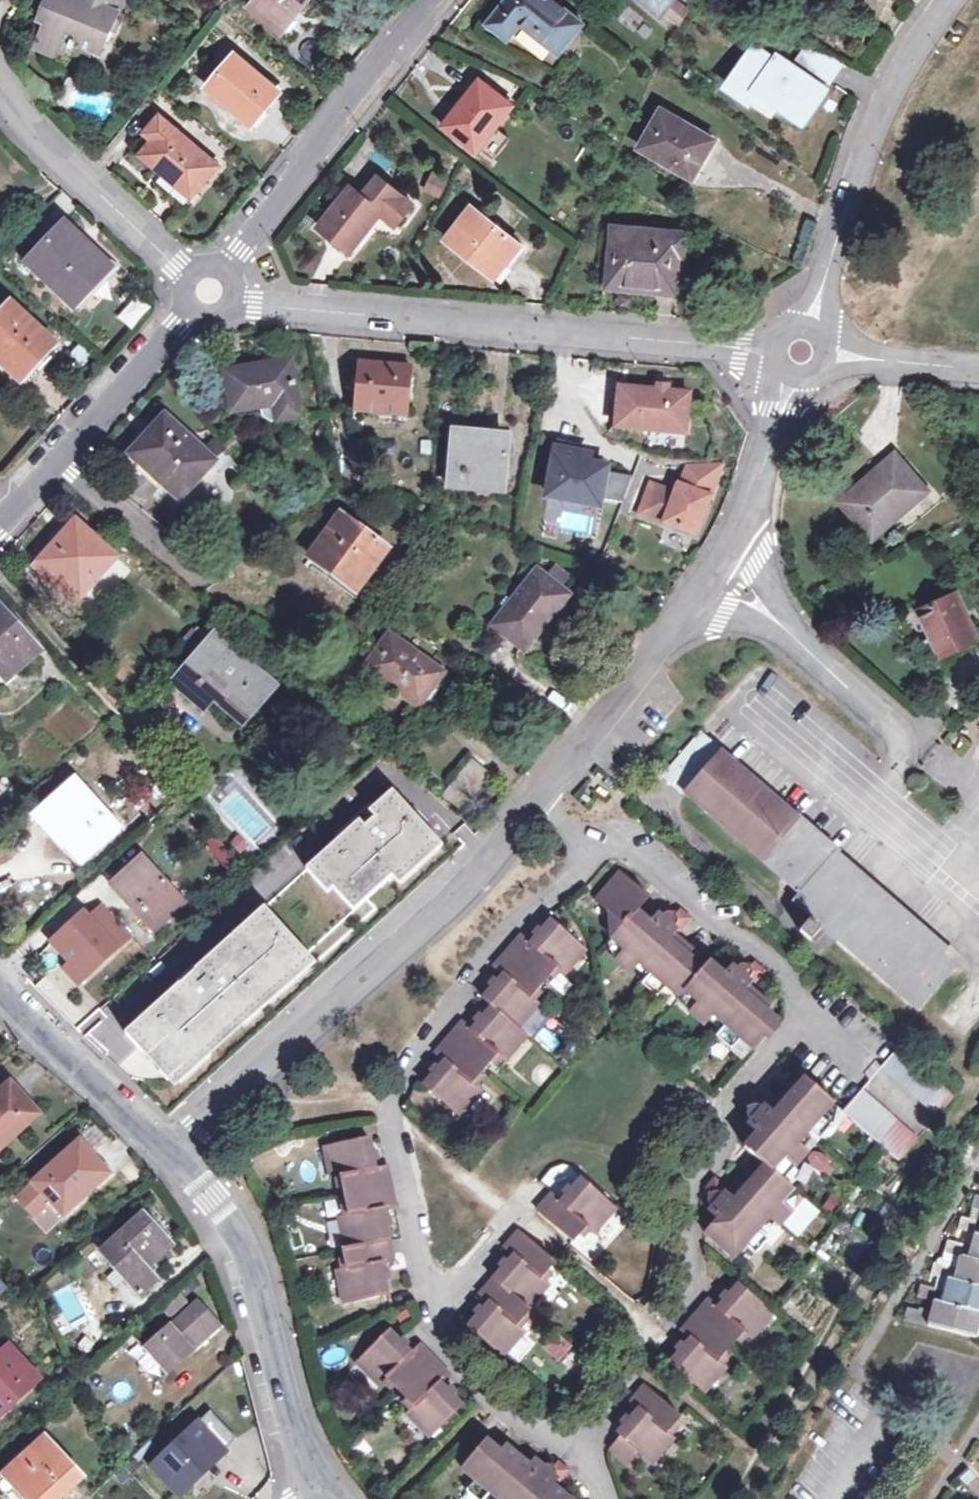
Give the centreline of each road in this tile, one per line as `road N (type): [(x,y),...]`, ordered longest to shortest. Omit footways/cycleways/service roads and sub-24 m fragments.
road 1 (residential): [(601,851),(501,937),(410,1062),(387,1107),(434,1313)]
road 2 (unclassified): [(233,296),(774,350)]
road 3 (unclassified): [(163,1149),(456,888),(542,796)]
road 4 (residential): [(313,1498),(238,1232),(163,1149)]
road 5 (residential): [(803,1012),(729,1101),(693,1161),(678,1197),(676,1292),(651,1329)]
road 6 (unclassified): [(808,327),(884,84),(945,0)]
road 7 (unclassified): [(433,0),(224,271)]
road 8 (unclassified): [(542,796),(720,576)]
road 9 (residential): [(720,576),(923,760)]
road 10 (residential): [(601,851),(617,848),(725,934),(757,948),(803,1012)]
road 11 (unclassified): [(186,278),(46,157),(0,93)]
road 12 (residential): [(434,1313),(461,1369),(493,1399),(566,1443),(602,1498)]
road 13 (residential): [(163,1149),(0,976)]
road 14 (unclassified): [(720,576),(790,375)]
road 15 (unclassified): [(190,310),(56,461)]
road 16 (residential): [(56,461),(200,584)]
road 17 (residential): [(434,1313),(557,1172)]
road 18 (track): [(387,1107),(260,1119),(230,1090)]
road 19 (unclassified): [(825,356),(978,368)]

